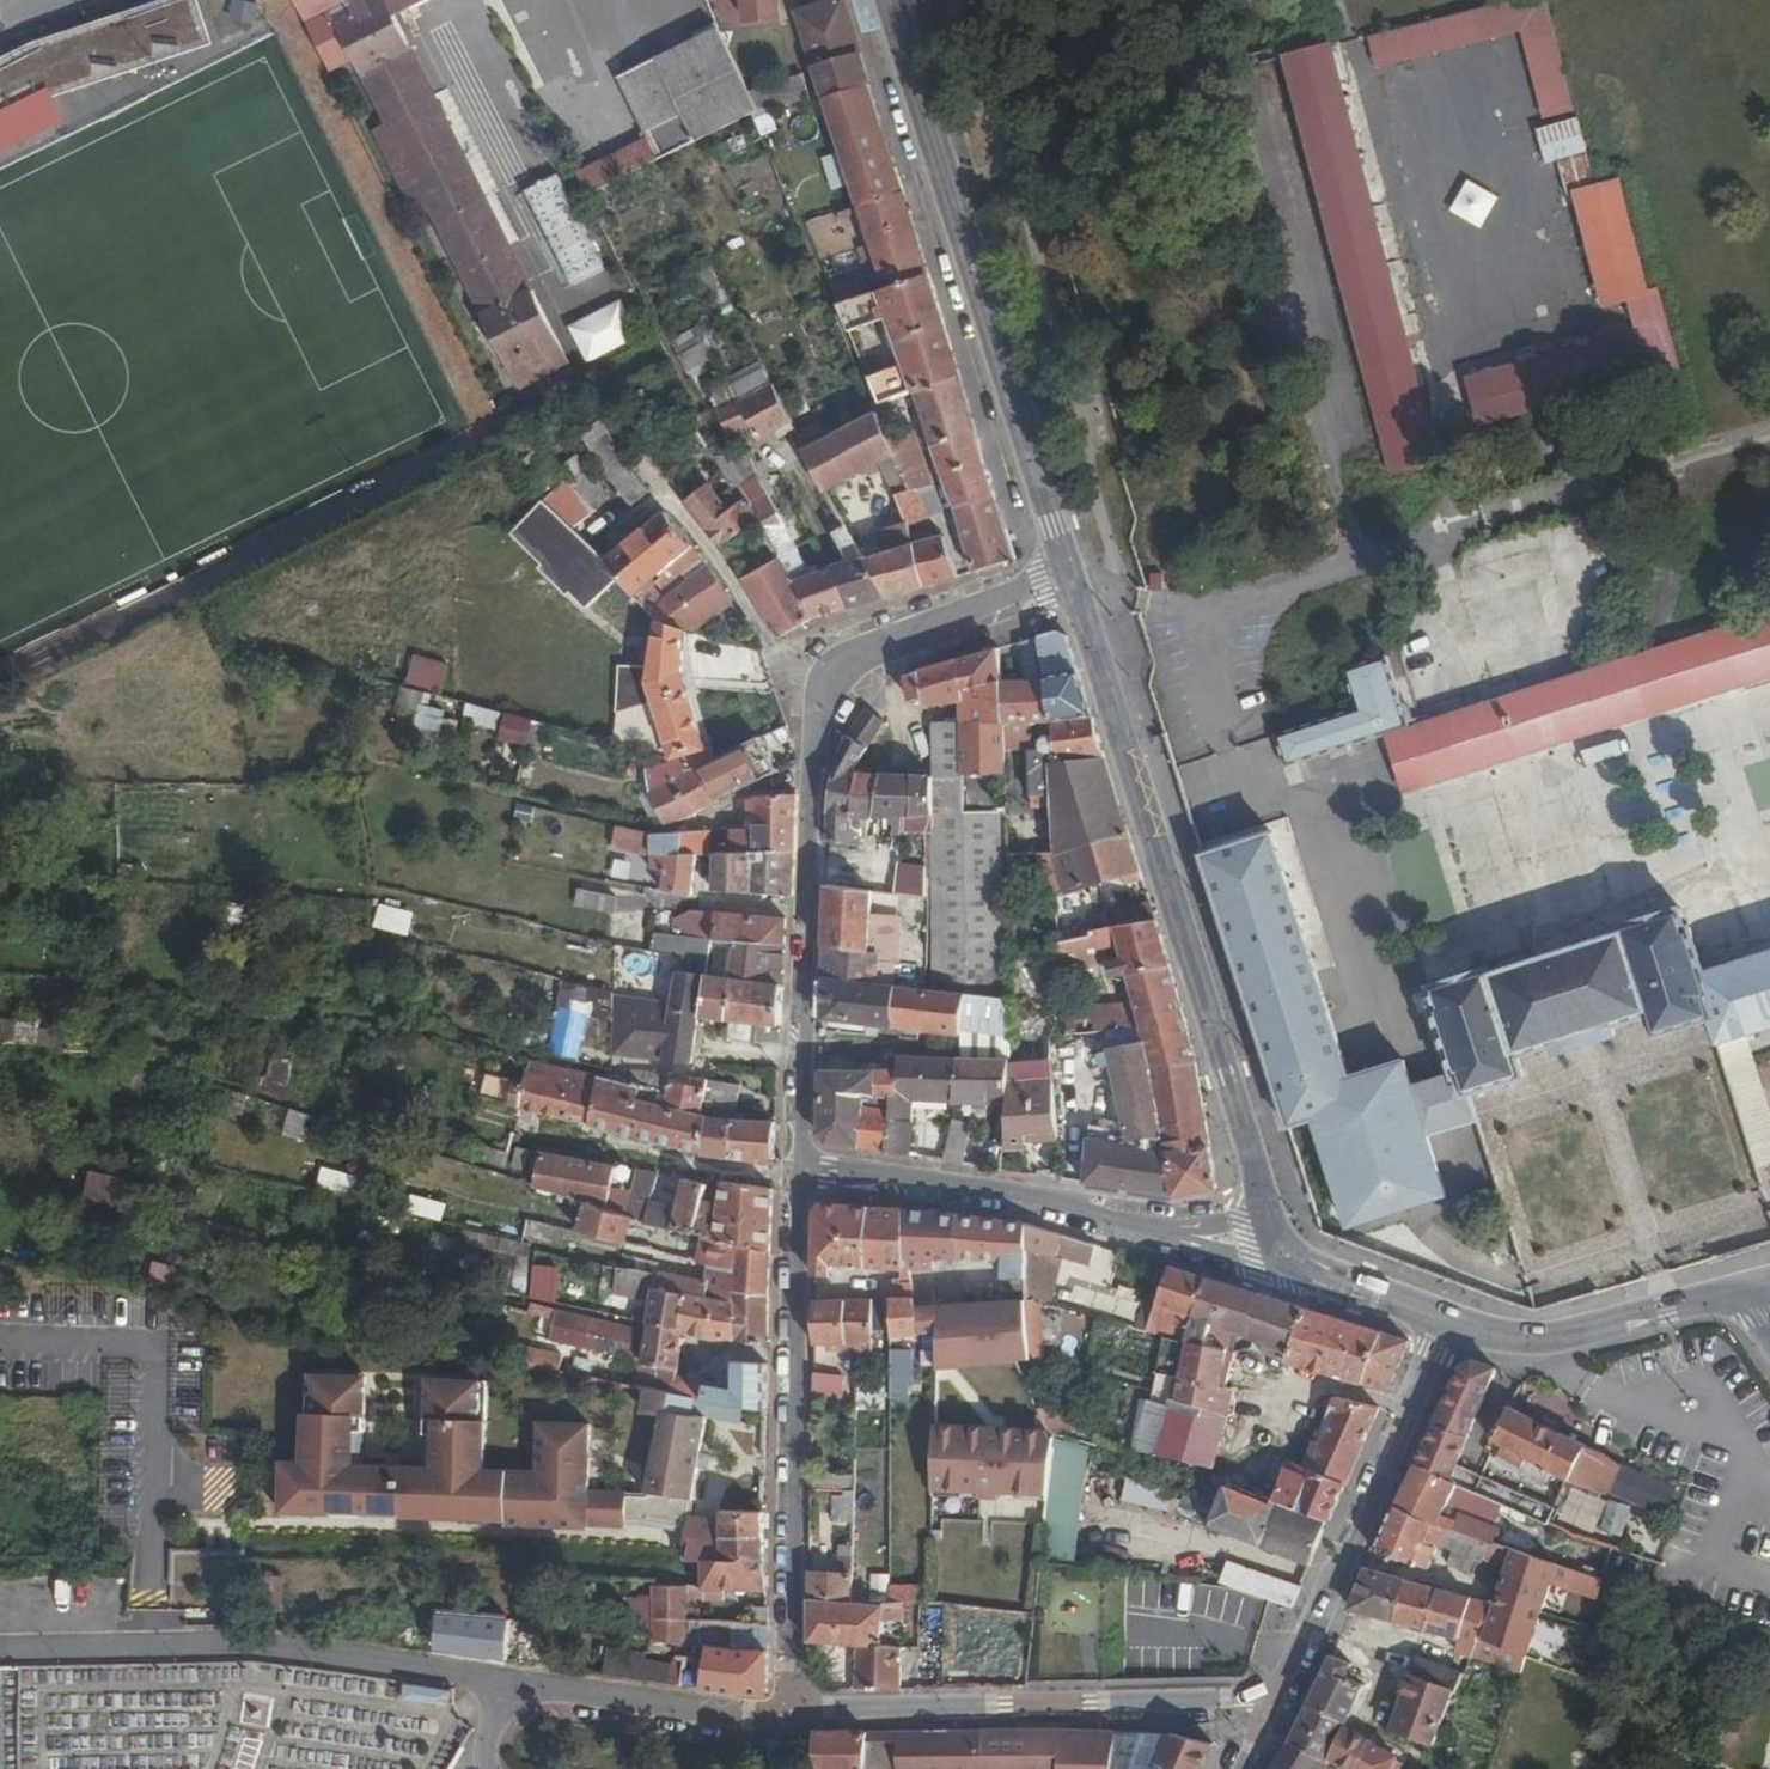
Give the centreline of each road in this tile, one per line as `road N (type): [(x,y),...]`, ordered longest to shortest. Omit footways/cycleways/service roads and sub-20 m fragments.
road 1 (unclassified): [(794,1714),(746,1717),(291,1649),(0,1650)]
road 2 (residential): [(802,1169),(816,723),(839,671),(869,650),(1068,575)]
road 3 (tertiary): [(1068,575),(1261,1207)]
road 4 (tertiary): [(886,0),(1068,575)]
road 5 (residential): [(794,1714),(802,1169)]
road 6 (residential): [(1285,1698),(794,1714)]
road 7 (residential): [(1447,1321),(1285,1698)]
road 8 (residential): [(802,1169),(1029,1196),(1173,1232)]
road 9 (tertiary): [(1758,1289),(1548,1338),(1489,1335),(1447,1321)]
road 10 (tertiary): [(1447,1321),(1322,1277),(1286,1255)]

